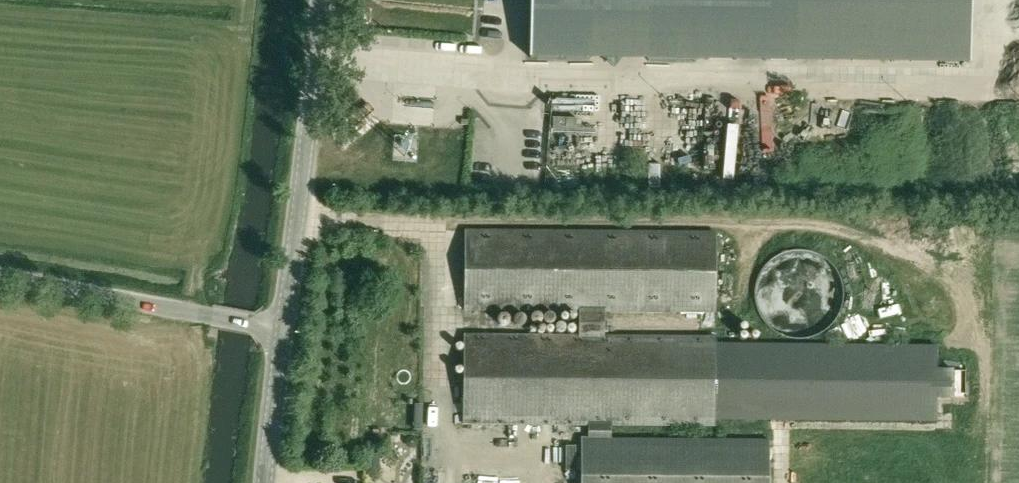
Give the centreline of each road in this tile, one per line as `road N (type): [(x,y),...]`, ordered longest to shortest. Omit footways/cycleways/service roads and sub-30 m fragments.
road 1 (tertiary): [(283,328),(320,0)]
road 2 (unclassified): [(283,328),(0,275)]
road 3 (tertiary): [(266,482),(283,328)]

